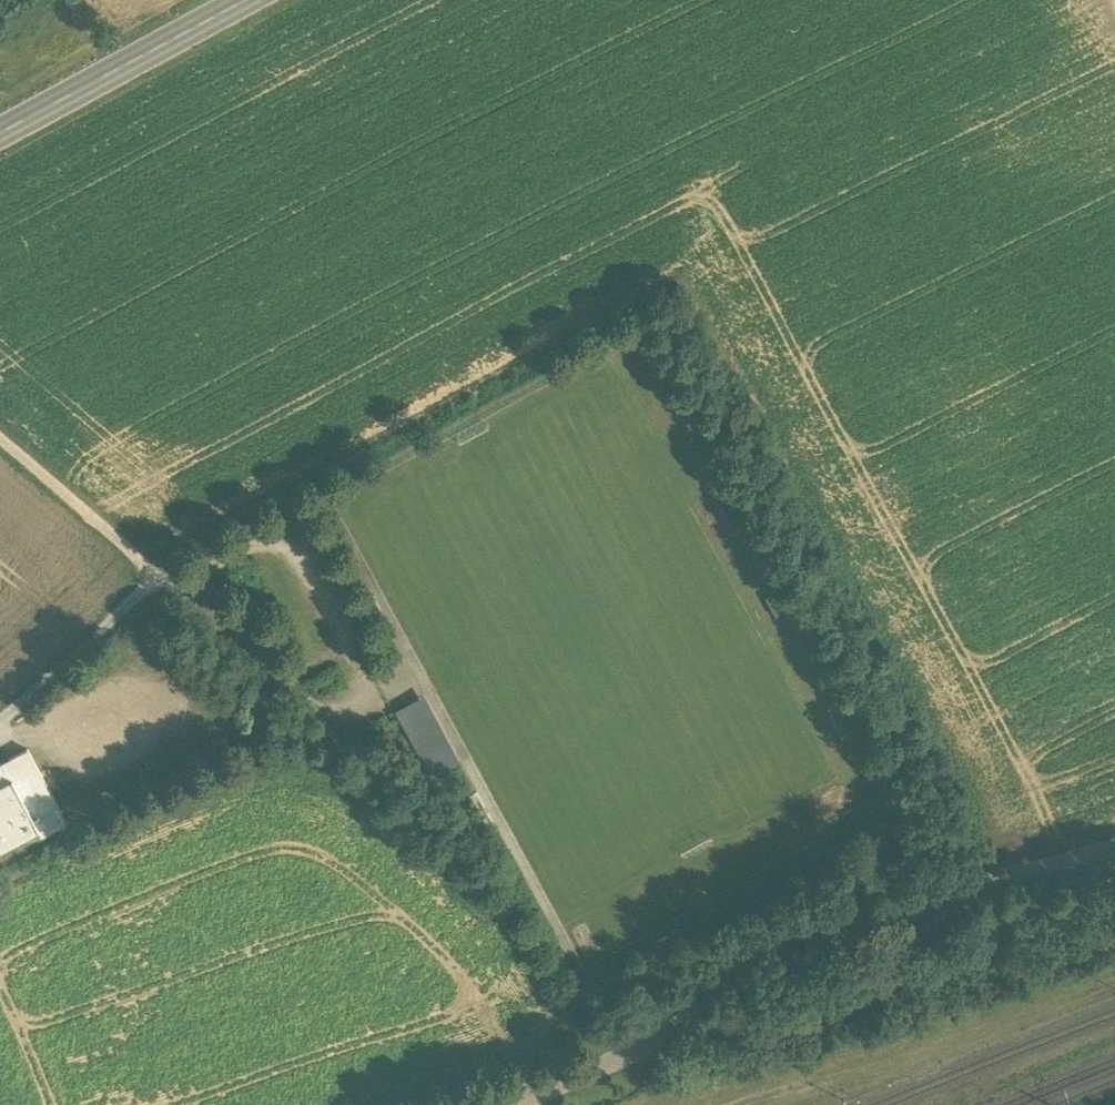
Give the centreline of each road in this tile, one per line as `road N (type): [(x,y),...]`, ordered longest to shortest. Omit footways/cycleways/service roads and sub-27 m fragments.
road 1 (secondary): [(252,0),(0,135)]

